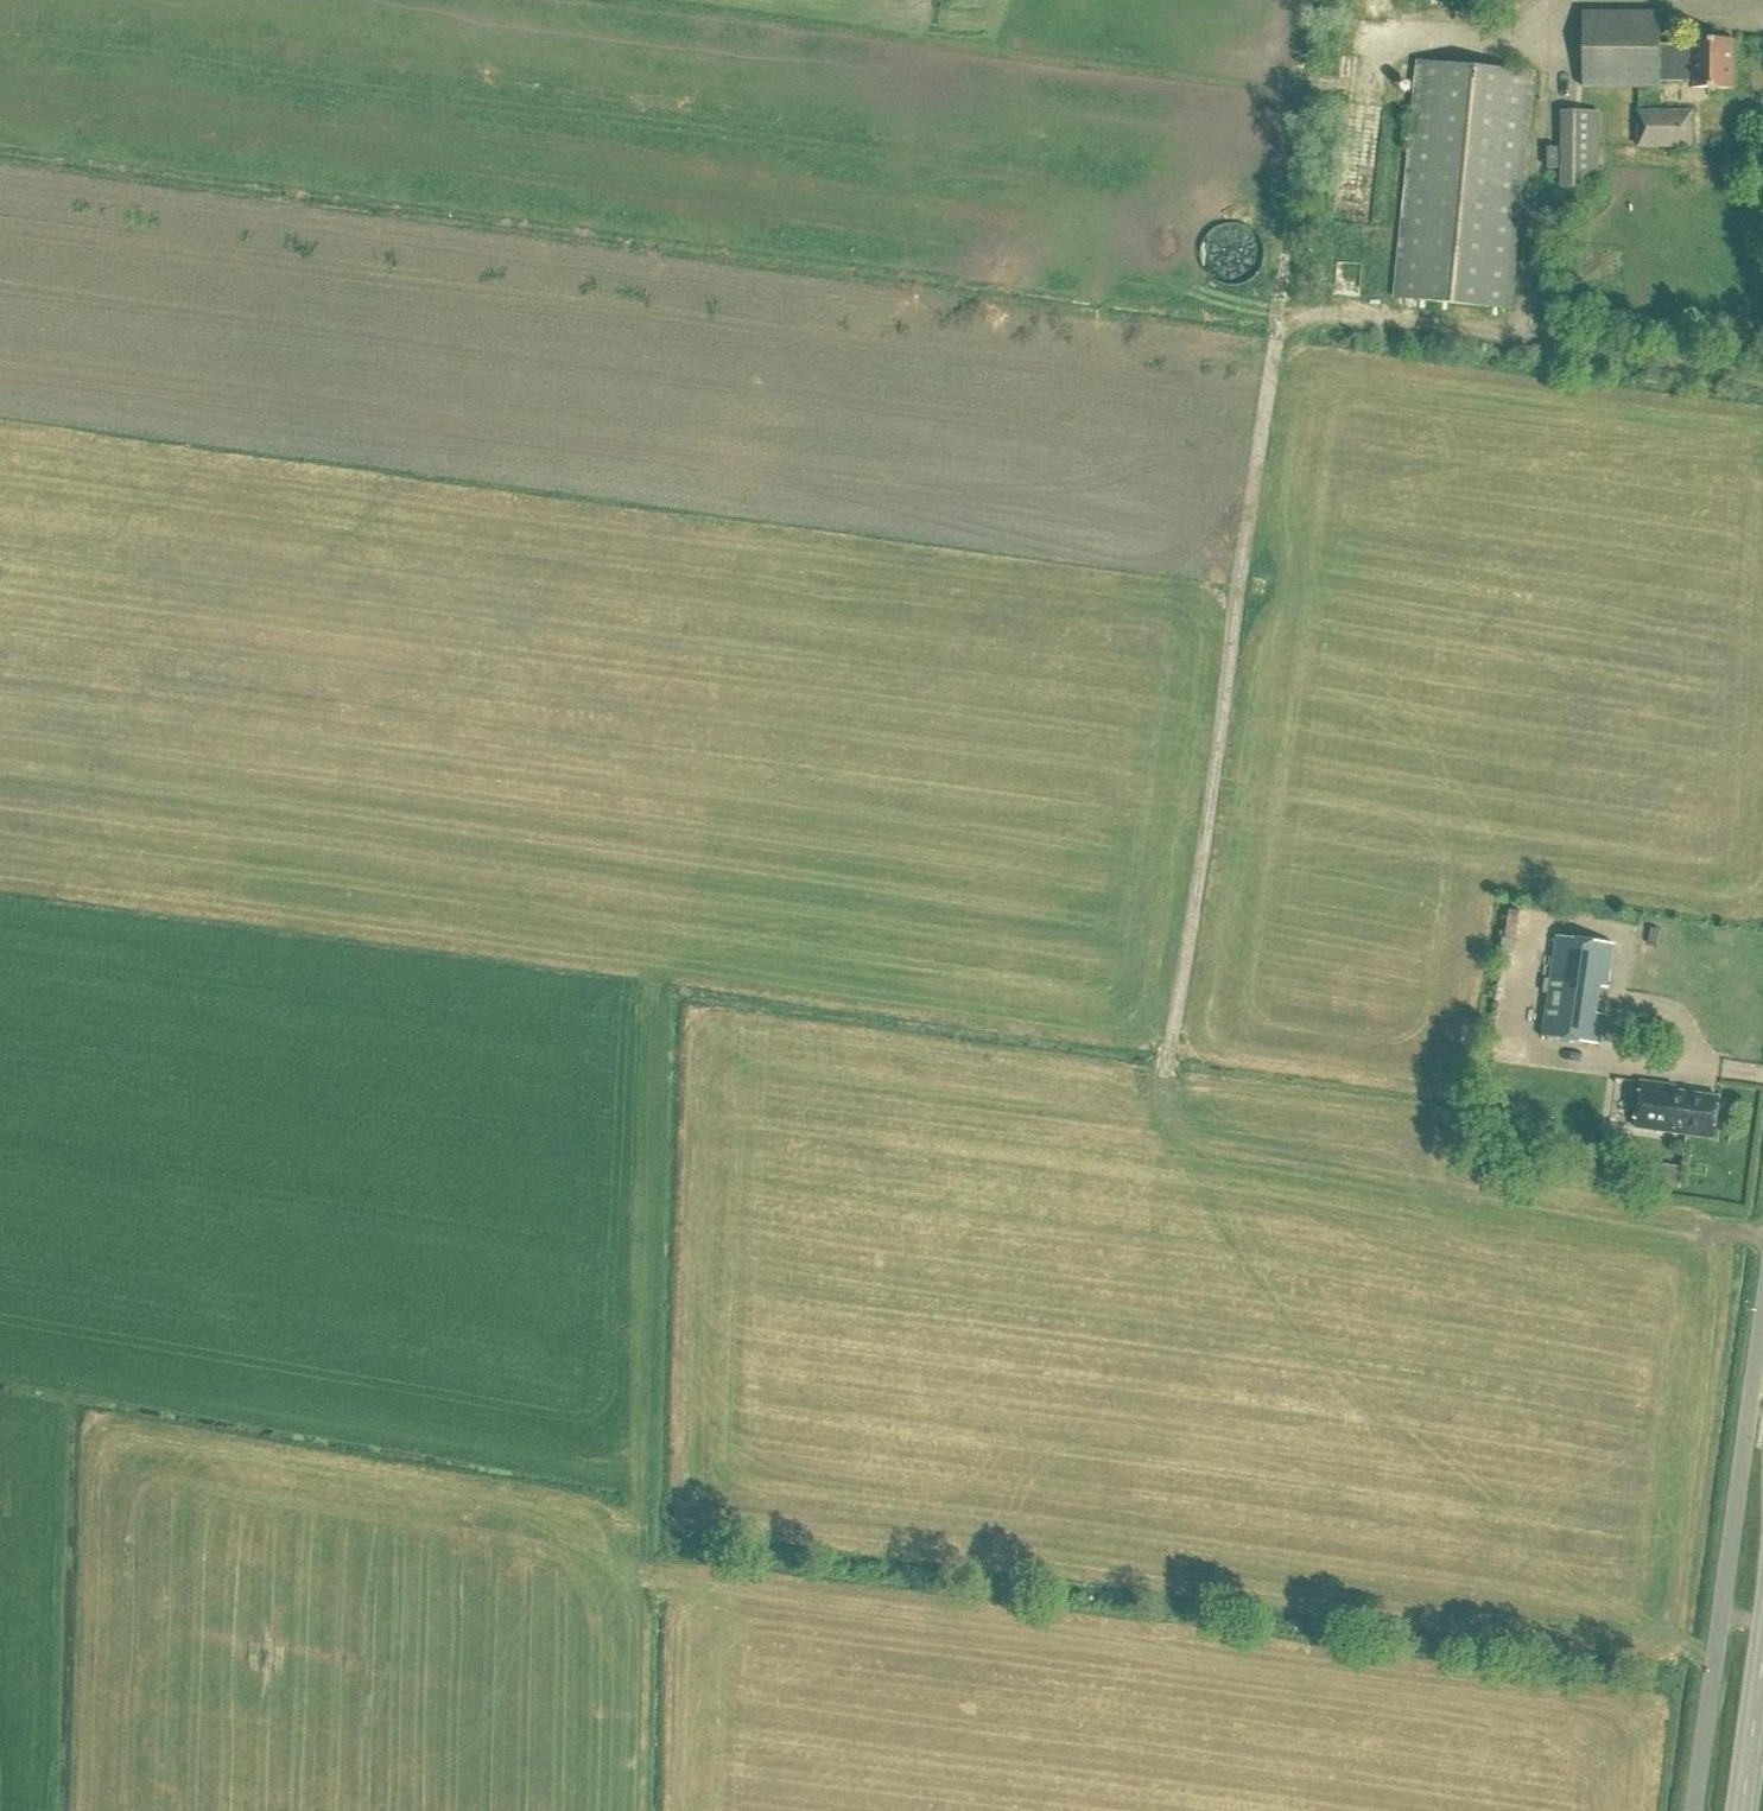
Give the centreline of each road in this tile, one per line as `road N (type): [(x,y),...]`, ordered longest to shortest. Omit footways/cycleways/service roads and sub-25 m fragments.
road 1 (unclassified): [(1693,1810),(1762,1308)]
road 2 (secondary): [(1741,1810),(1762,1651)]

